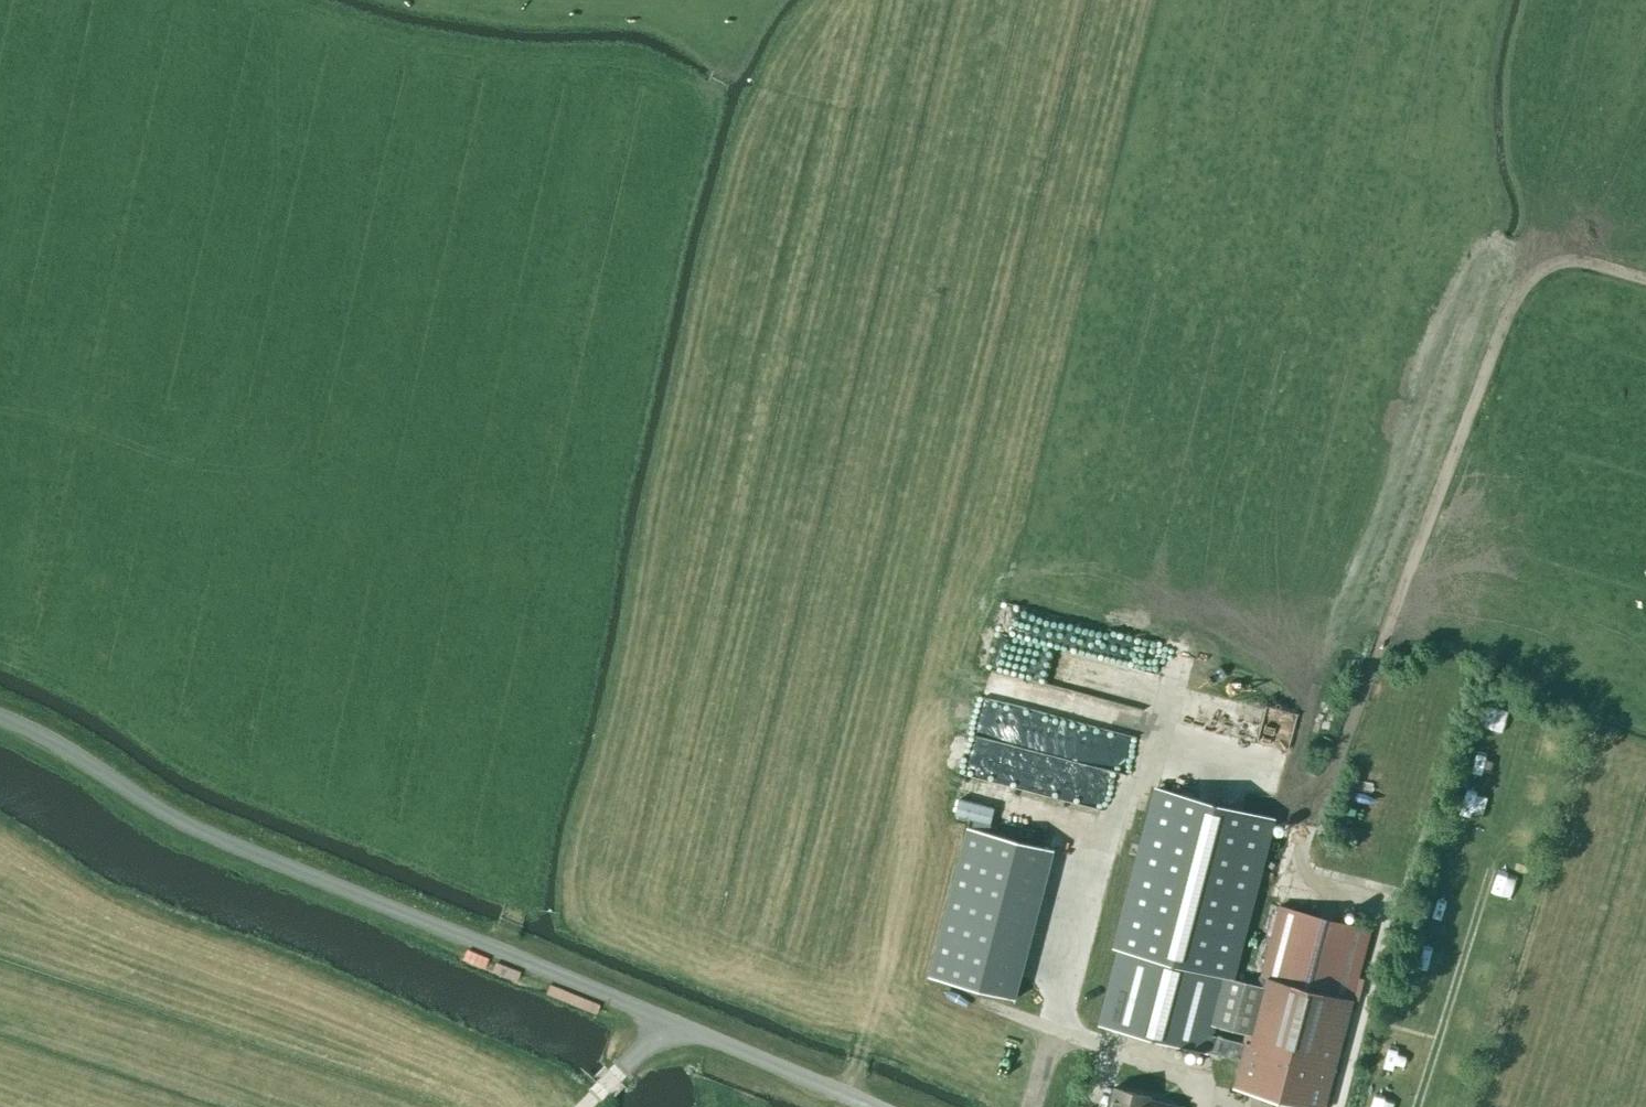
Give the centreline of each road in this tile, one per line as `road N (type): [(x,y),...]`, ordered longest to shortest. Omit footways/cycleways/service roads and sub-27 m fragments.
road 1 (unclassified): [(875,1106),(212,836),(0,716)]
road 2 (track): [(1116,801),(1148,766),(1284,797),(1332,783),(1508,318),(1532,276),(1568,261),(1645,278)]

